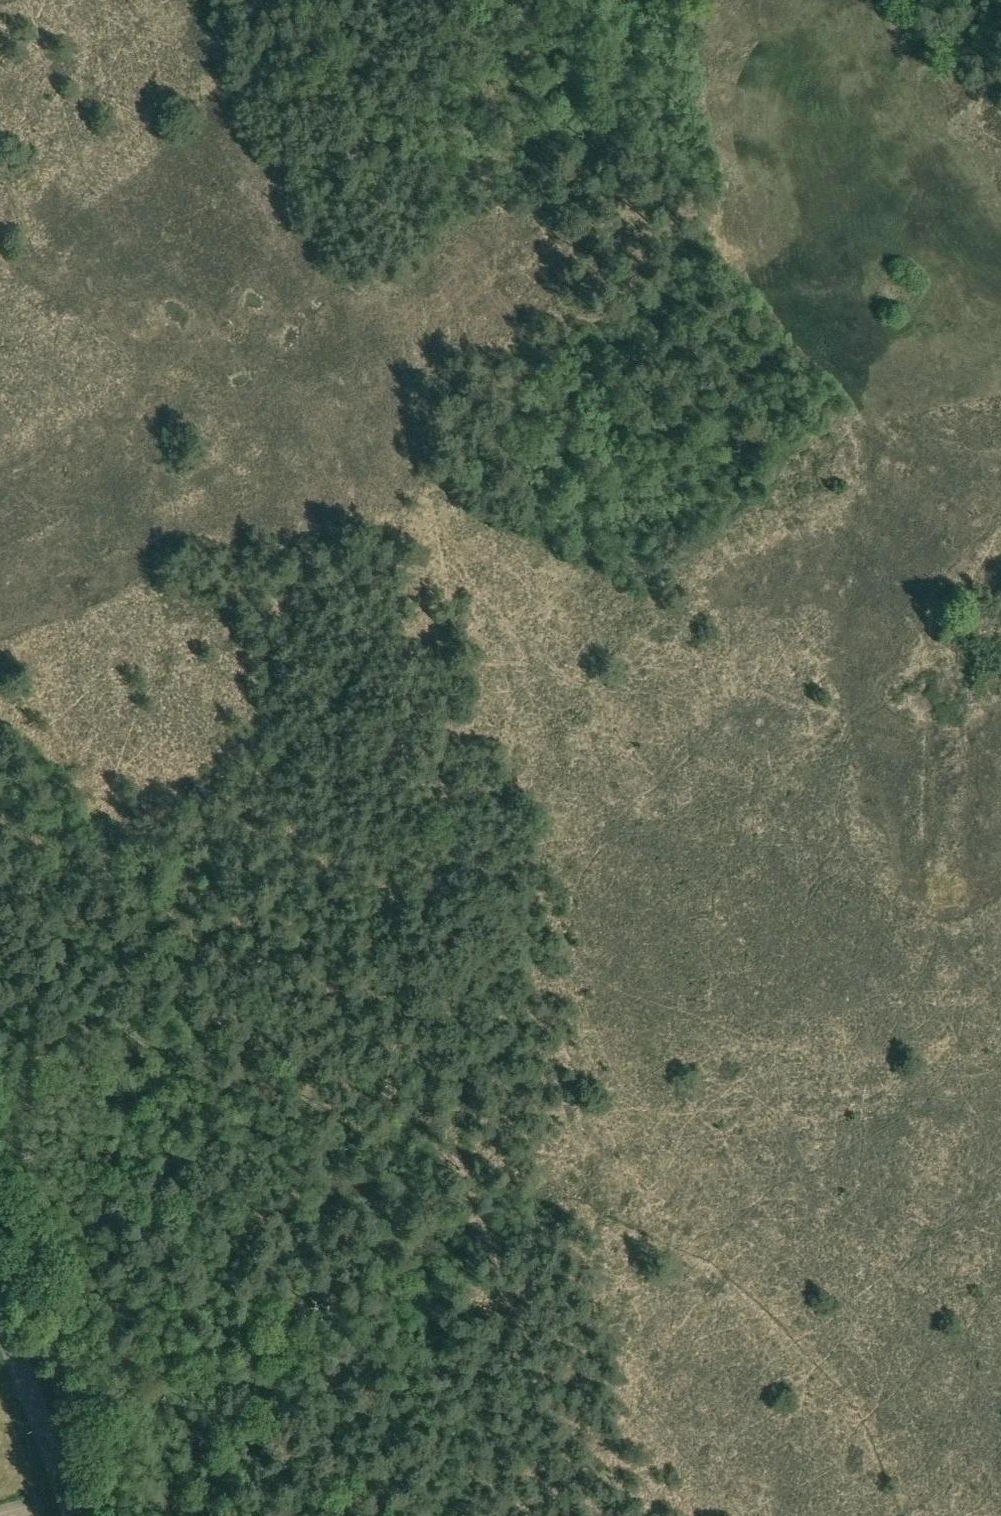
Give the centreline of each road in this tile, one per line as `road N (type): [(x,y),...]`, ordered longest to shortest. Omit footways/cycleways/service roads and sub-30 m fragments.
road 1 (tertiary): [(69,1515),(0,1330)]

